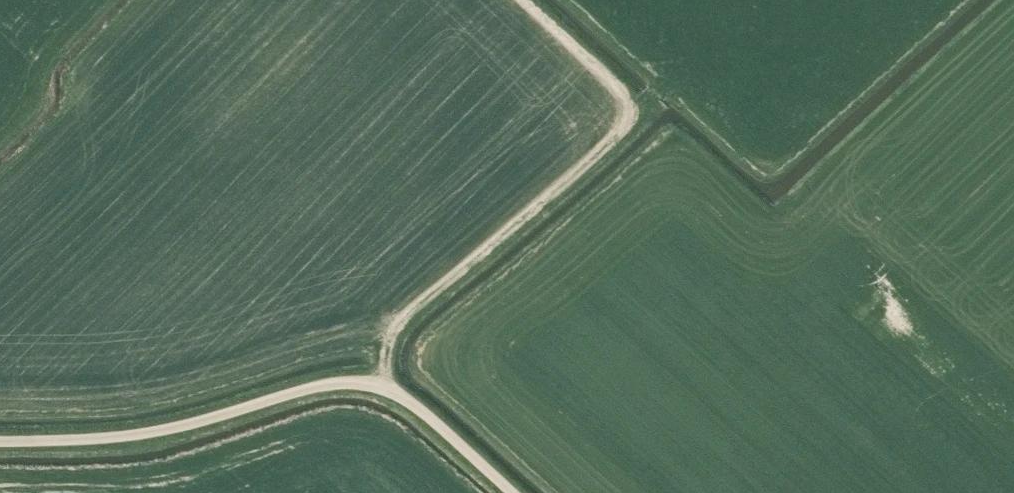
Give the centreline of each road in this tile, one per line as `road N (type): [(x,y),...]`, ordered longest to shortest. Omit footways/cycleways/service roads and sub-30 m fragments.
road 1 (unclassified): [(510,492),(381,378),(115,442),(0,445)]

